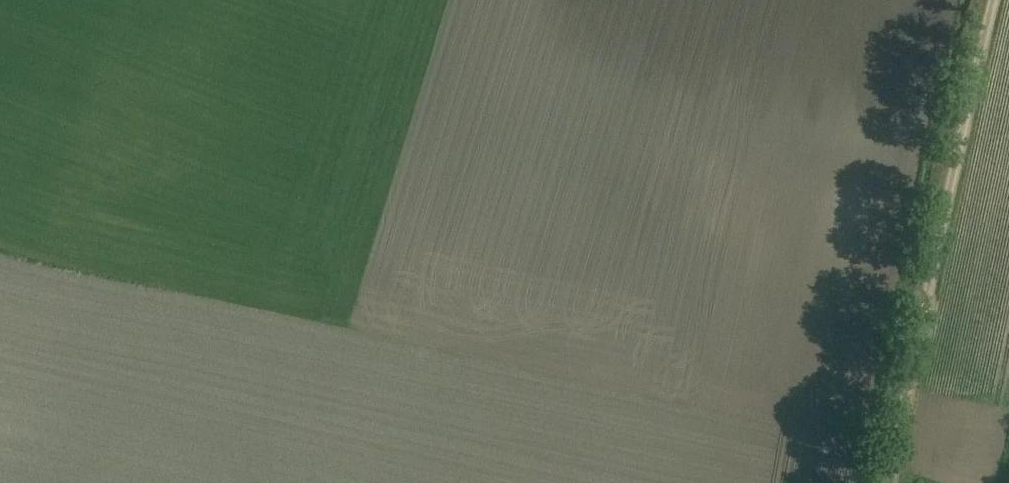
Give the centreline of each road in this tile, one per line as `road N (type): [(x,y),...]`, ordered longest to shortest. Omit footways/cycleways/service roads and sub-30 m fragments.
road 1 (track): [(996,0),(890,482)]

